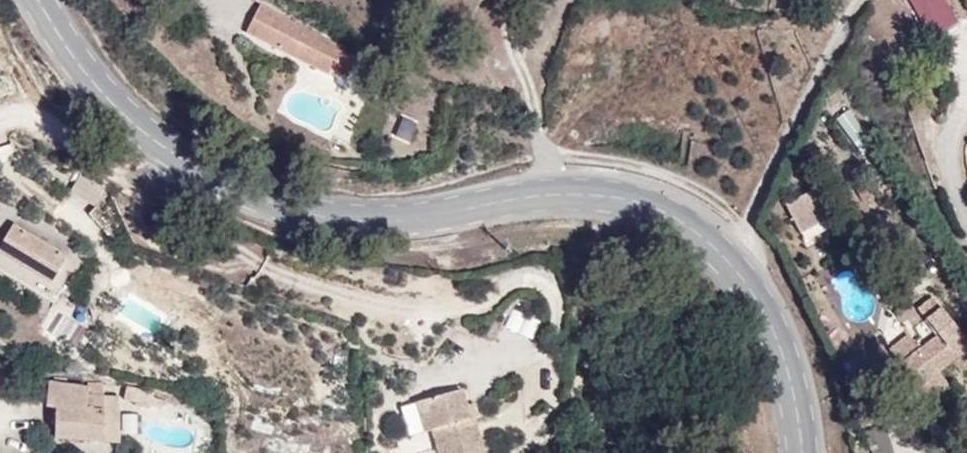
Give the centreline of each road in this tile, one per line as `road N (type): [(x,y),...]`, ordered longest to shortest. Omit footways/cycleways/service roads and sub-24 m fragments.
road 1 (primary): [(801,452),(779,345),(756,298),(724,254),(686,224),(648,204),(599,196),(553,194),(351,221),(257,203),(166,159),(133,132),(83,73),(40,0)]

